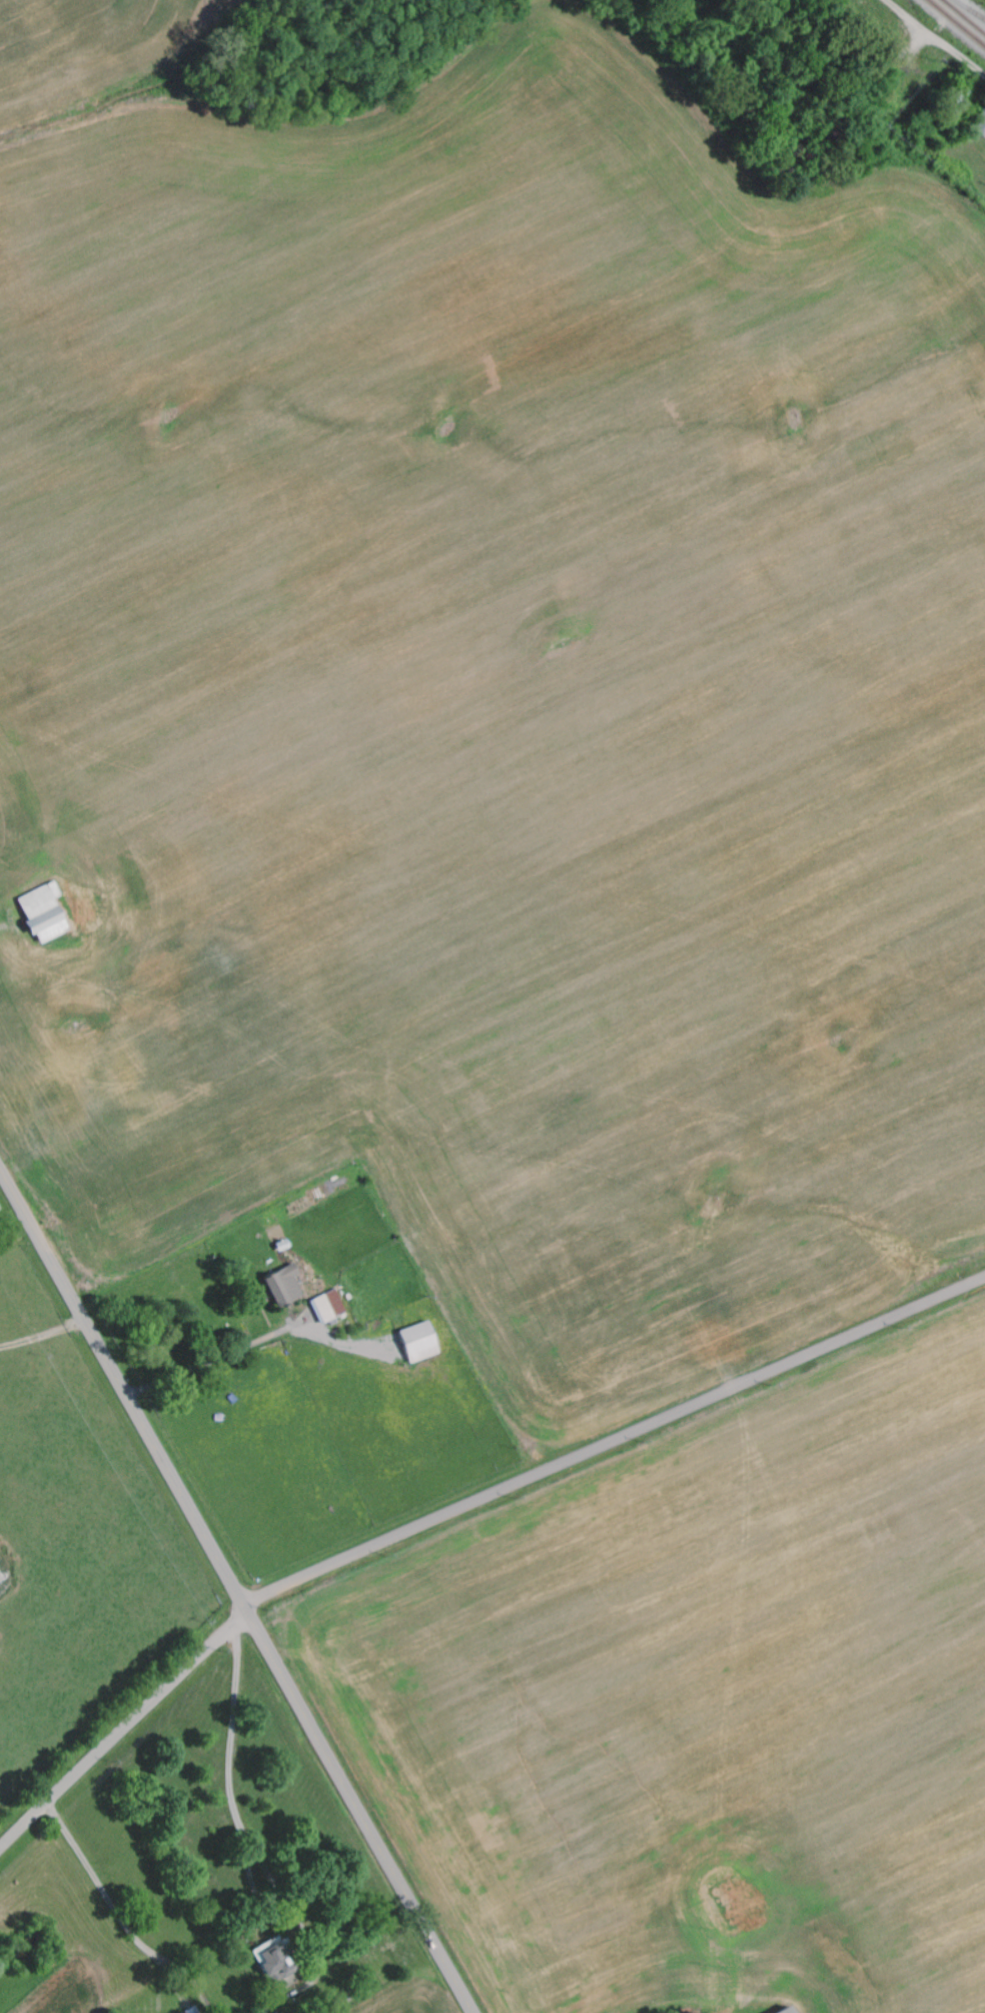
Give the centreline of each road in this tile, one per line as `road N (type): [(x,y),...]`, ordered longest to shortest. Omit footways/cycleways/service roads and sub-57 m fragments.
road 1 (secondary): [(0,1171),(473,2012)]
road 2 (residential): [(984,1279),(262,1597),(248,1613)]
road 3 (residential): [(0,1849),(248,1613)]
road 4 (residential): [(288,1913),(237,1822),(229,1782),(240,1662),(228,1632)]
road 5 (residential): [(168,1969),(141,1946),(45,1805)]

